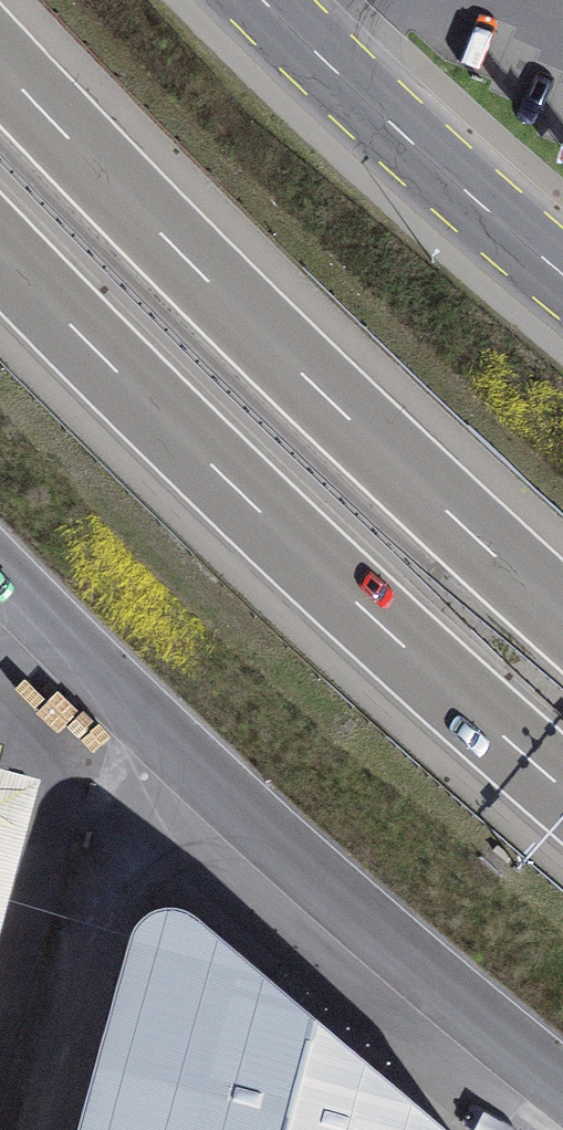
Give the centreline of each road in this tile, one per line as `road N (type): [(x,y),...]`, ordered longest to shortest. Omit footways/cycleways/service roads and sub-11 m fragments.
road 1 (motorway): [(562,613),(213,285),(0,64)]
road 2 (motorway): [(0,256),(287,543),(562,792)]
road 3 (residential): [(28,621),(562,1070)]
road 4 (primary): [(562,276),(261,0)]

